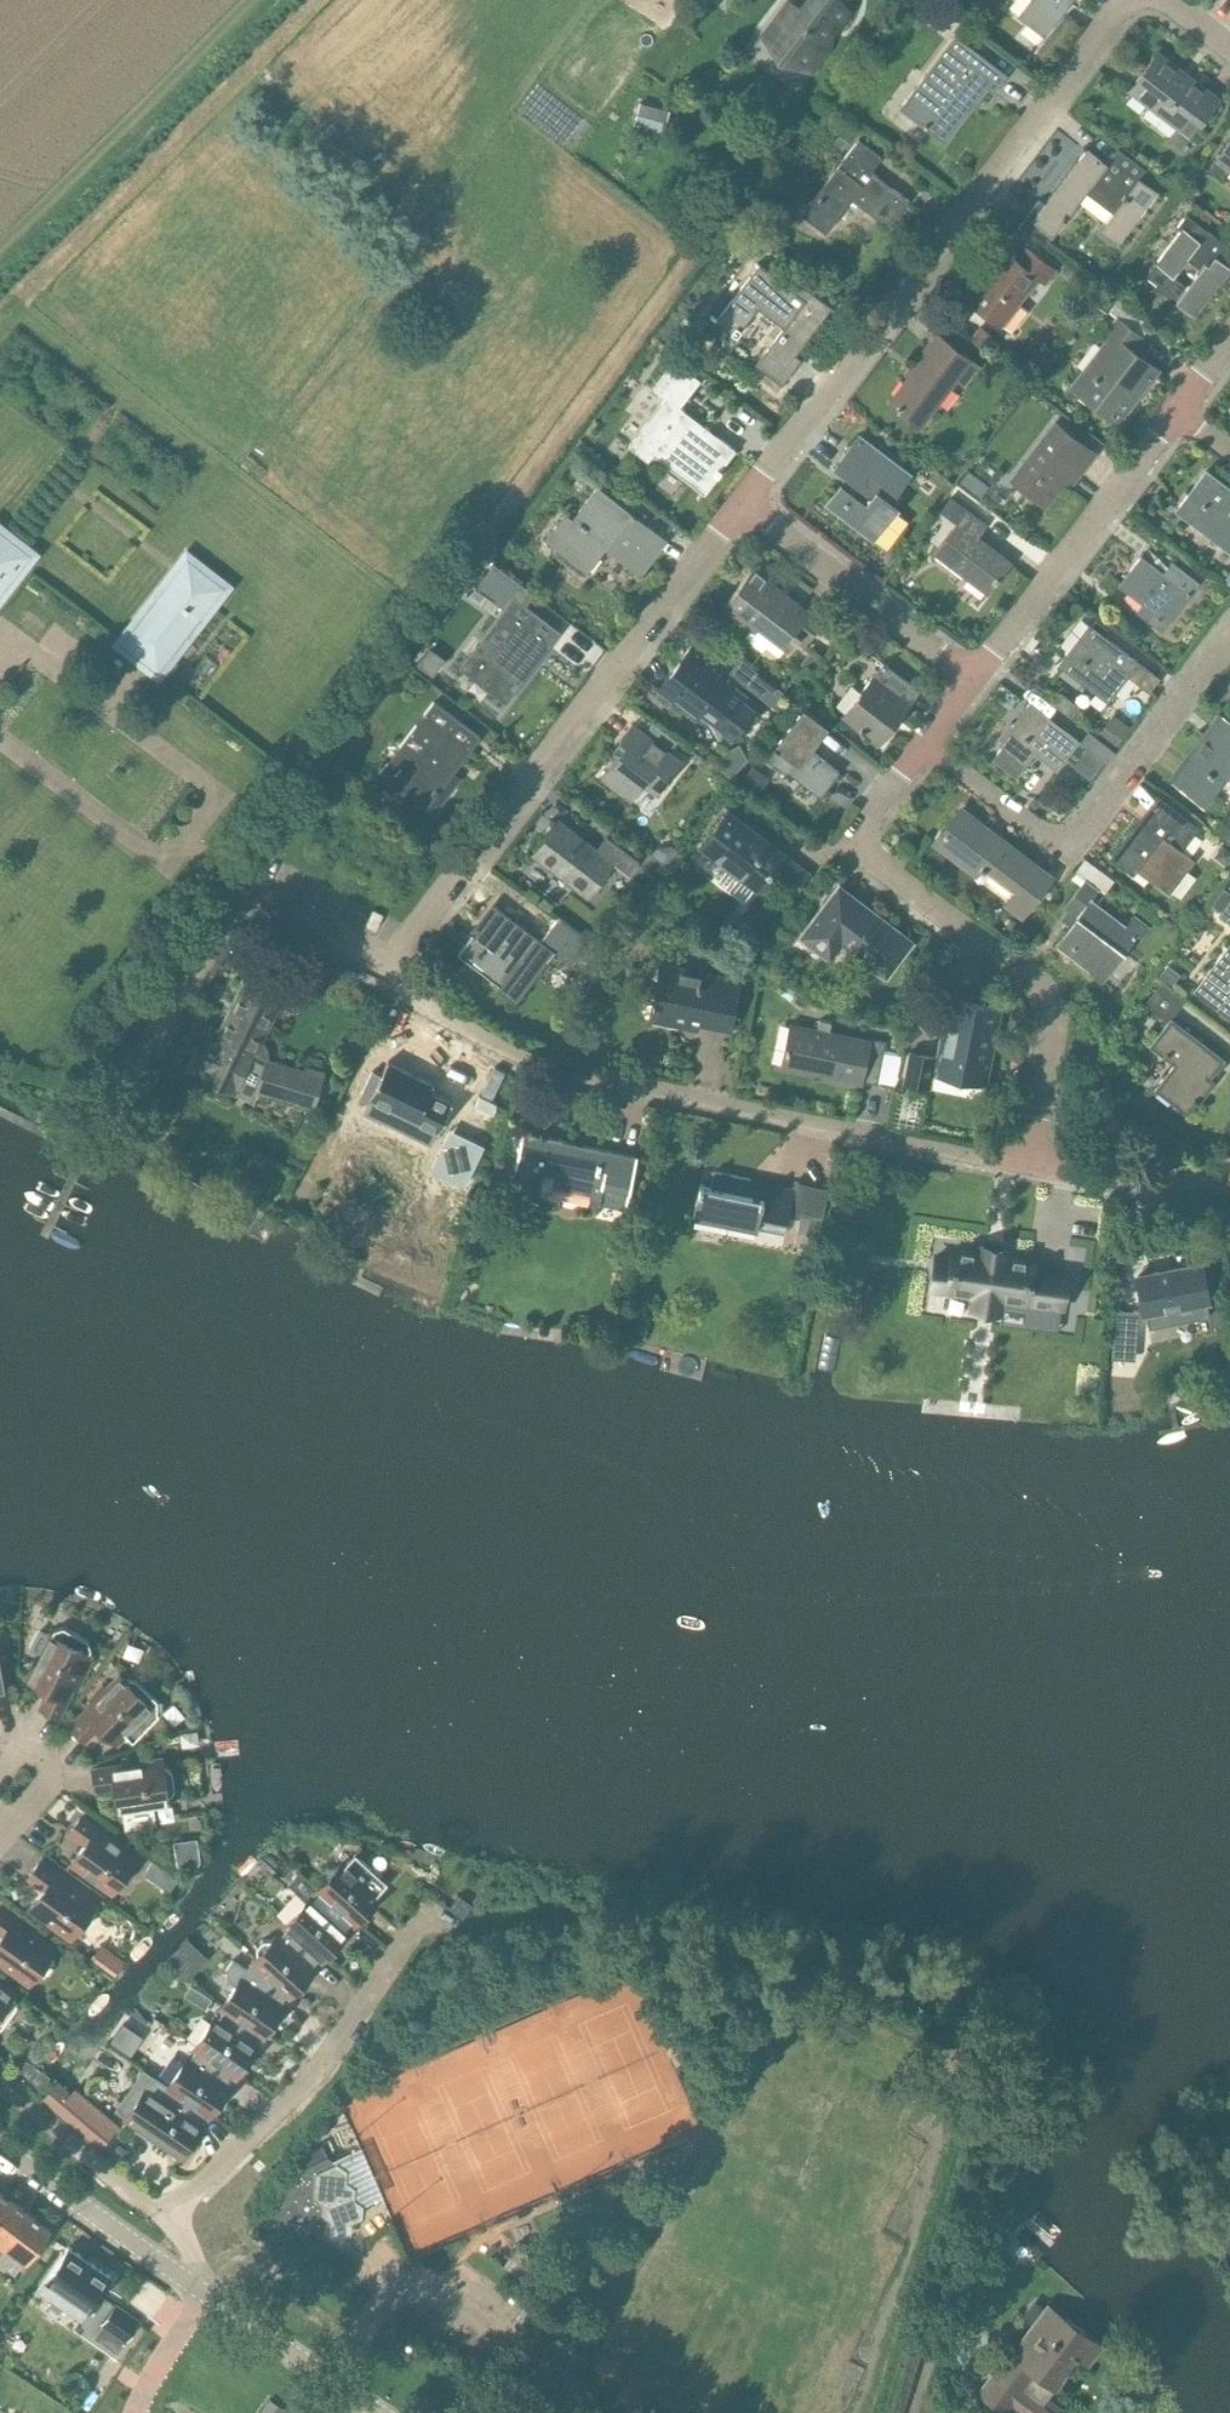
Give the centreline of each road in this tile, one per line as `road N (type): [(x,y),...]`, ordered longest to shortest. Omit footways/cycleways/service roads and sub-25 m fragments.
road 1 (residential): [(1028,1167),(557,1070),(496,1045),(381,971),(741,505)]
road 2 (residential): [(741,505),(1126,0)]
road 3 (residential): [(1028,1167),(1049,1035),(1043,998),(847,845),(924,742)]
road 4 (residential): [(924,742),(1066,851),(1229,635)]
road 5 (residential): [(179,2233),(185,2203),(312,2083),(432,1920)]
road 6 (residential): [(970,680),(1176,410)]
road 7 (residential): [(970,680),(741,505)]
road 8 (unclassified): [(207,2295),(0,2149)]
road 9 (residential): [(0,2085),(179,2233)]
road 10 (unclassified): [(376,2412),(207,2295)]
road 11 (residential): [(207,2295),(133,2412)]
road 12 (residential): [(1106,1182),(1229,1183)]

